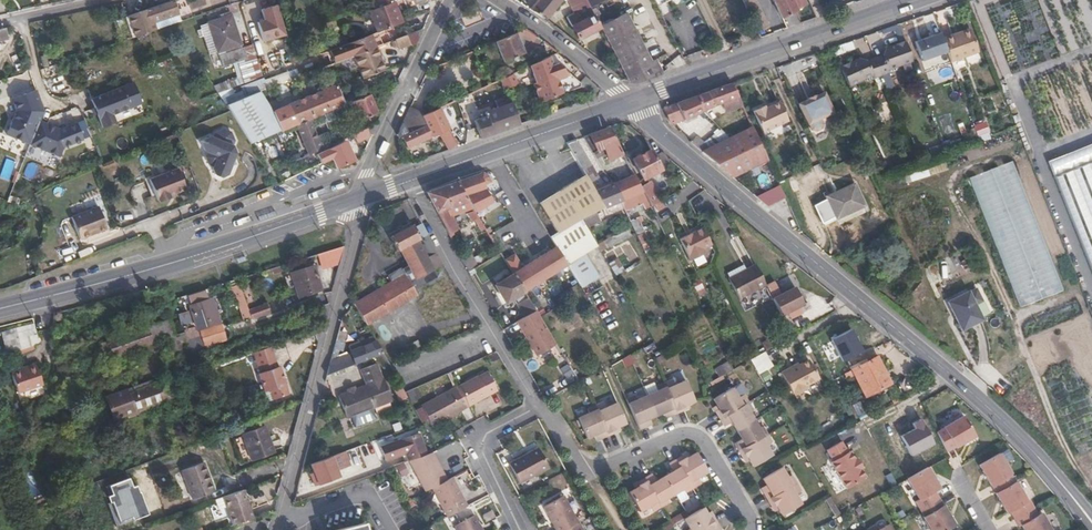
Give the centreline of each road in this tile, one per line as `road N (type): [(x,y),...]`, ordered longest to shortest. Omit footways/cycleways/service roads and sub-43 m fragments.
road 1 (tertiary): [(629,102),(1015,432),(1091,522)]
road 2 (track): [(991,160),(951,180),(954,193),(1071,456),(1091,485)]
road 3 (primary): [(0,307),(132,274),(358,200)]
road 4 (residential): [(278,514),(360,228),(358,200)]
road 5 (residential): [(537,407),(582,470),(684,434),(701,438),(752,529)]
road 6 (primary): [(629,102),(911,0)]
road 7 (residential): [(408,182),(537,407)]
road 8 (primary): [(408,182),(629,102)]
road 9 (residential): [(358,200),(451,0)]
road 10 (residential): [(629,102),(496,0)]
road 11 (residential): [(520,529),(479,447),(485,433),(537,407)]
road 12 (residential): [(278,514),(357,495),(374,501),(391,529)]
road 13 (residential): [(0,26),(122,0)]

